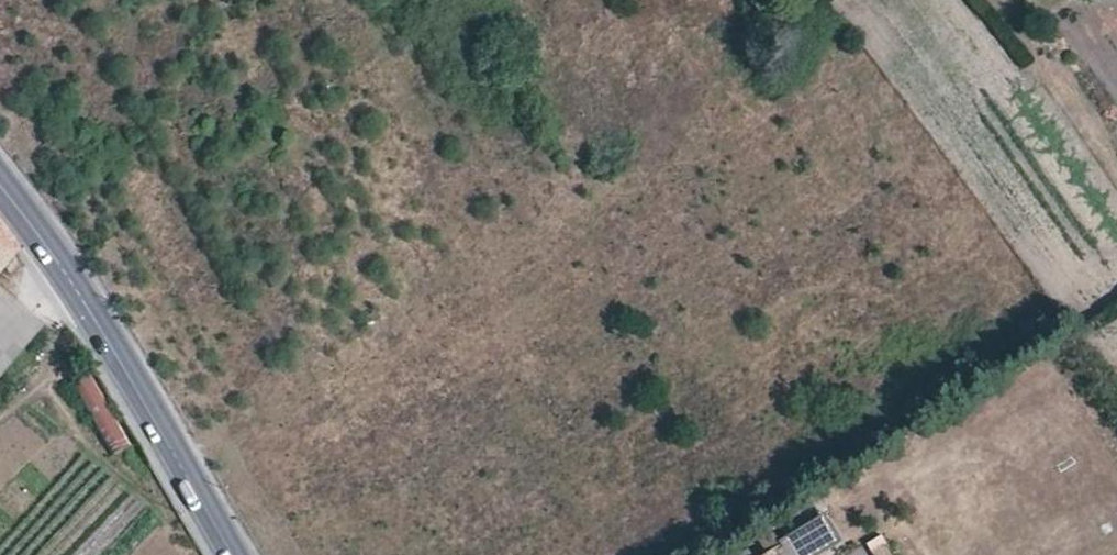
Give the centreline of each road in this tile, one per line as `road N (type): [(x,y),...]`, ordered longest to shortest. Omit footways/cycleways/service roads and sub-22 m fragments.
road 1 (tertiary): [(0,178),(84,295),(232,554)]
road 2 (unclassified): [(1116,175),(990,0)]

